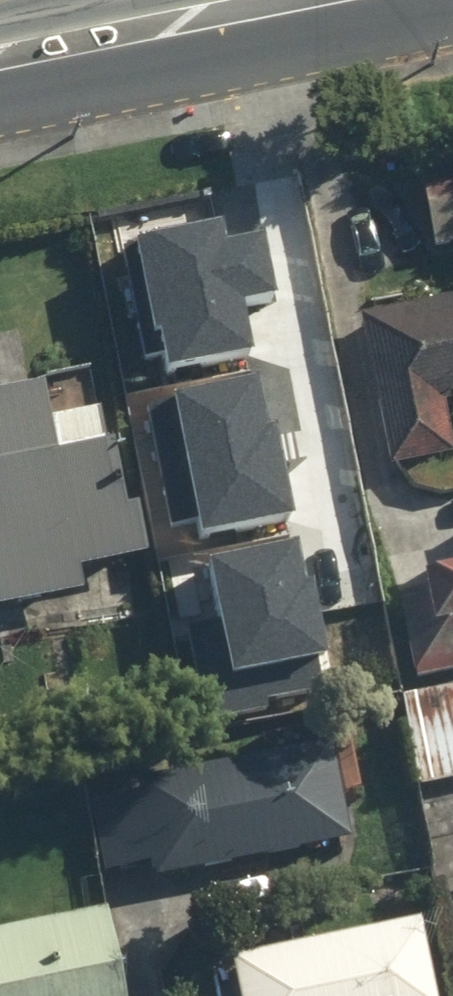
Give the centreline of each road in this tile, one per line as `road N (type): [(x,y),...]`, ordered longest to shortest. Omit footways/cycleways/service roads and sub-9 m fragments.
road 1 (secondary): [(259,16),(90,70),(0,82)]
road 2 (secondary): [(0,52),(74,25),(152,13),(259,16)]

